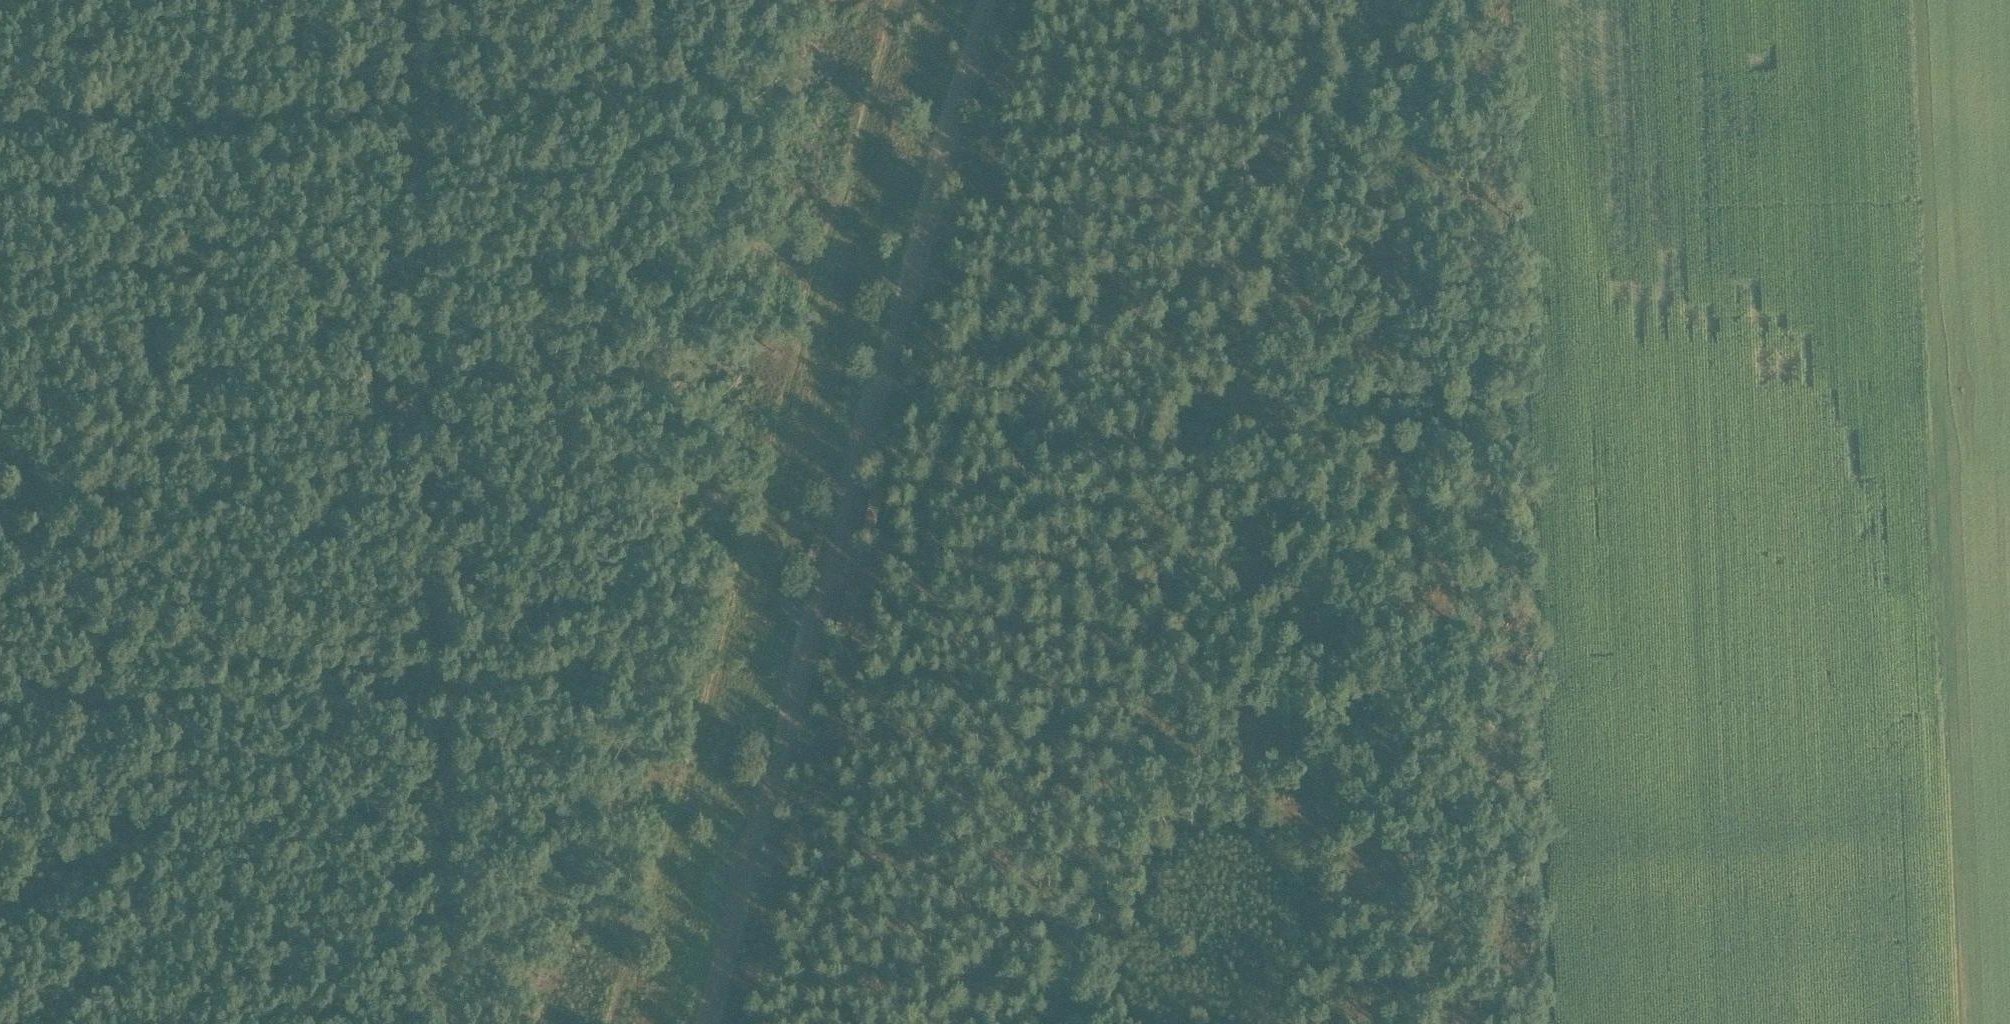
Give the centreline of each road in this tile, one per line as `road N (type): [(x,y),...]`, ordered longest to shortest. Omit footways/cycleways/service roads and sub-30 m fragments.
road 1 (track): [(980,0),(709,1023)]

